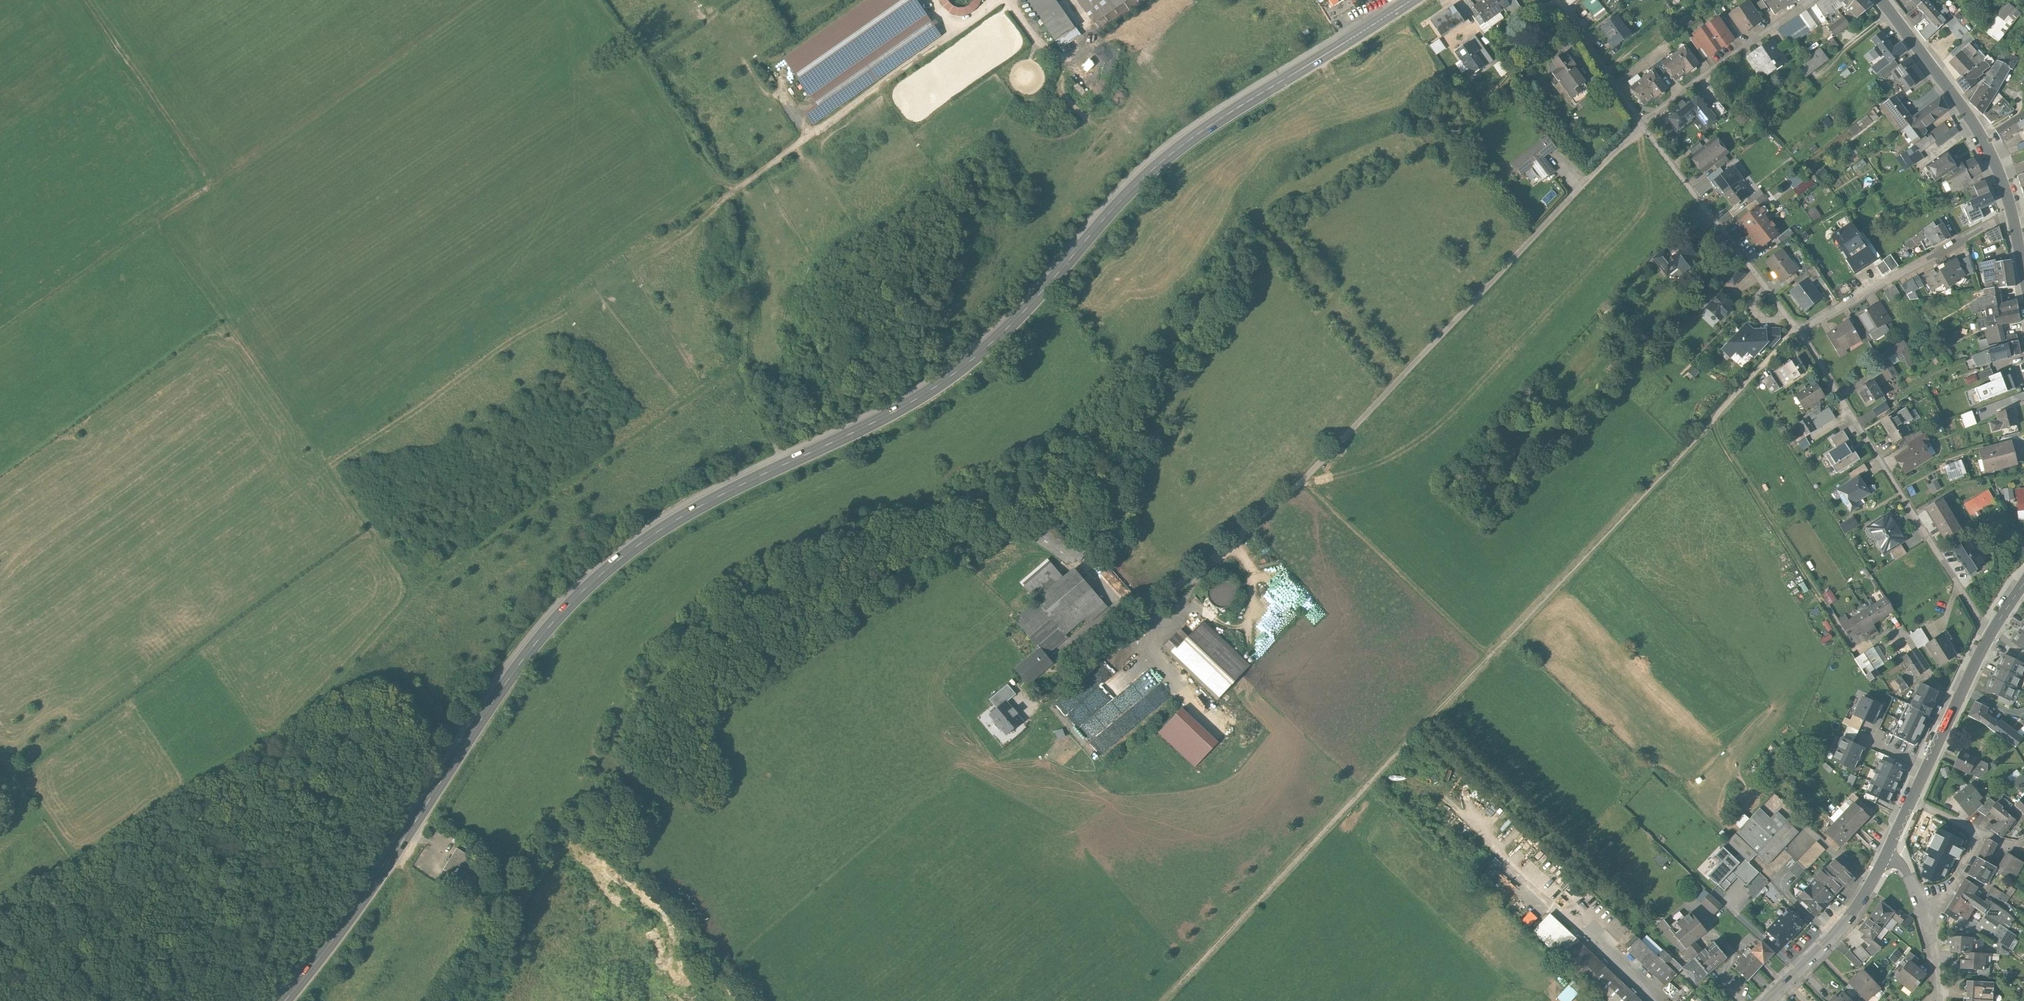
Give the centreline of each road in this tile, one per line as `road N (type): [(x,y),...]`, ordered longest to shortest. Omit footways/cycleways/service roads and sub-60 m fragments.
road 1 (secondary): [(1411,0),(1166,157),(1017,319),(932,389),(881,422),(706,502),(591,582),(526,653),(366,895),(285,1000)]
road 2 (track): [(1165,1000),(1796,328)]
road 3 (residential): [(1644,128),(1304,481),(1051,701)]
road 4 (track): [(741,366),(412,593),(300,722)]
road 5 (track): [(790,463),(741,366),(747,288),(732,189),(597,0)]
road 6 (track): [(84,0),(206,175),(203,194),(0,331)]
road 7 (track): [(728,974),(730,957),(1051,701)]
road 8 (unclassified): [(1796,328),(1993,628)]
road 9 (track): [(412,593),(227,324)]
road 10 (track): [(732,189),(972,24)]
road 11 (track): [(1304,481),(1488,659)]
road 12 (residential): [(1644,128),(1796,328)]
road 13 (residential): [(2013,208),(1796,328)]
road 14 (residential): [(2013,208),(1989,148),(1883,0)]
road 15 (residential): [(1811,0),(1644,128)]
road 16 (residential): [(1768,1000),(1846,920),(1889,849)]
road 17 (residential): [(1912,800),(1993,628)]
road 18 (residential): [(1555,0),(1644,128)]

